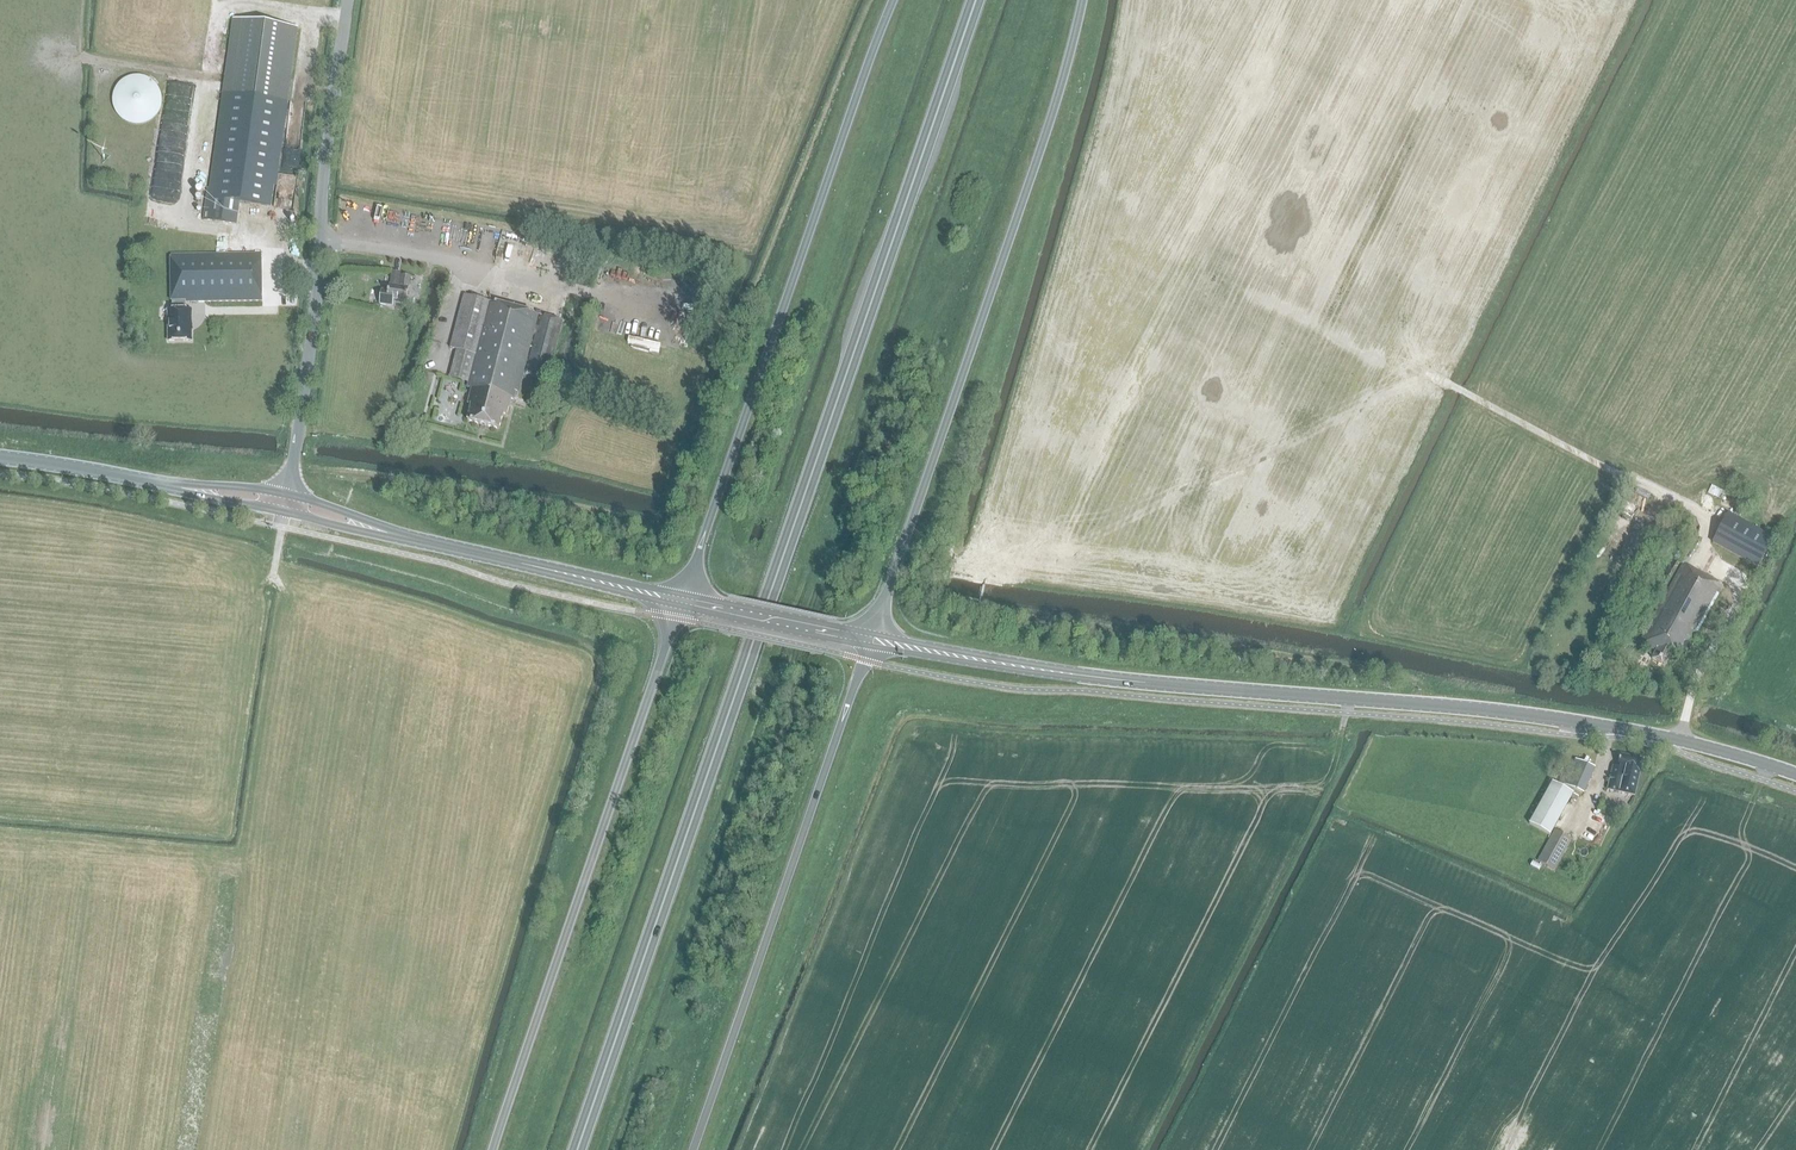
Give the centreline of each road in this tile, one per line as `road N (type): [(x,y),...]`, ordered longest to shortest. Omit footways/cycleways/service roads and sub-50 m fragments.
road 1 (trunk): [(577,1149),(978,0)]
road 2 (secondary): [(1795,775),(1591,720),(1092,676),(871,640)]
road 3 (trunk): [(871,640),(1039,154),(1083,0)]
road 4 (trunk): [(893,0),(682,600)]
road 5 (trunk): [(682,600),(492,1149)]
road 6 (trunk): [(693,1149),(871,640)]
road 7 (tertiary): [(287,494),(348,0)]
road 8 (secondary): [(682,600),(385,532)]
road 9 (secondary): [(871,640),(682,600)]
road 10 (secondary): [(180,488),(0,458)]

